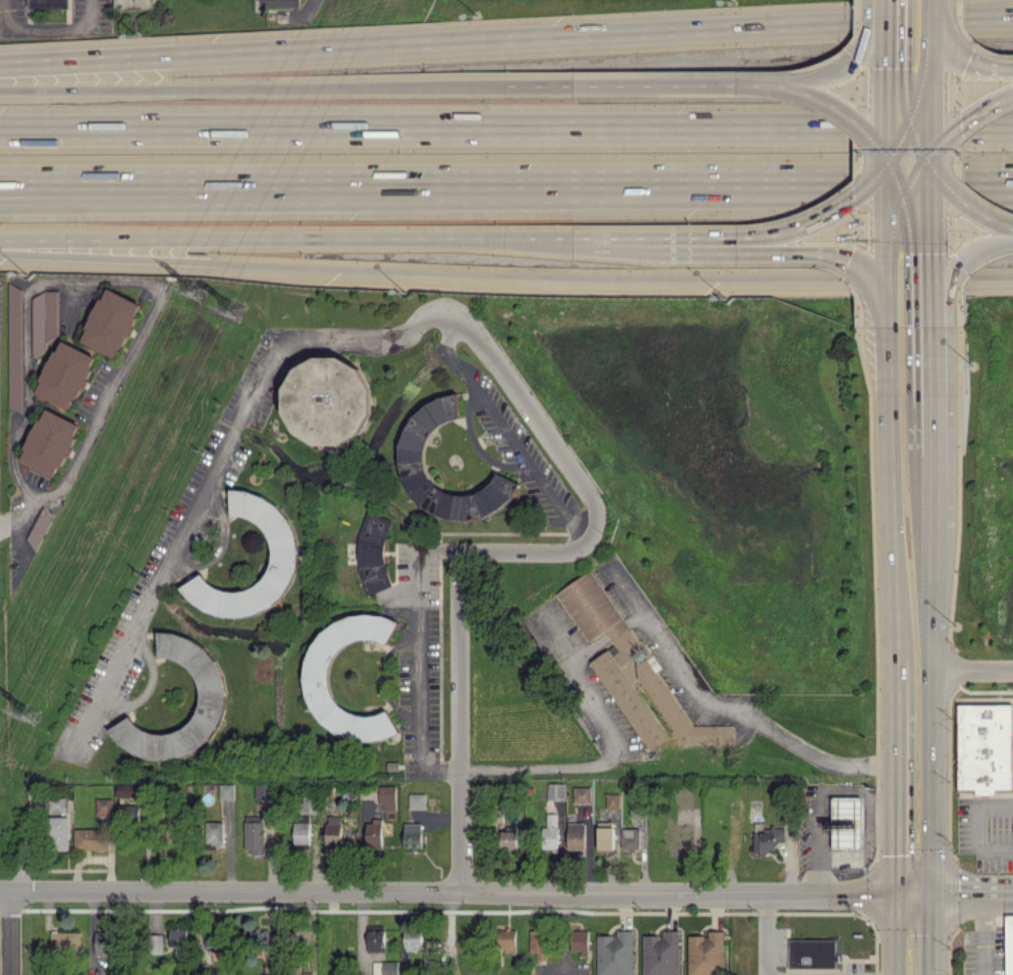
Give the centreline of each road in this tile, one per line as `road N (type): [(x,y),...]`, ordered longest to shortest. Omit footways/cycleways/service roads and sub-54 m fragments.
road 1 (residential): [(456,547),(576,553),(597,533),(595,503),(471,327),(441,311),(379,333),(283,341),(70,756)]
road 2 (motorway): [(1012,16),(0,64)]
road 3 (motorway): [(0,253),(563,274),(1012,278)]
road 4 (motorway): [(1012,126),(0,129)]
road 5 (residential): [(13,894),(893,892)]
road 6 (motorway): [(278,183),(1012,180)]
road 7 (motorway): [(0,240),(575,237)]
road 8 (motorway): [(503,84),(0,89)]
road 9 (primary): [(928,891),(932,531)]
road 10 (residential): [(458,895),(456,547)]
road 11 (motorway): [(890,161),(858,123),(793,88),(576,84)]
road 12 (primary): [(887,327),(891,658)]
road 13 (motorway): [(0,204),(171,202),(278,183)]
road 14 (motorway): [(0,181),(278,183)]
road 15 (primary): [(891,658),(893,892)]
road 16 (motorway): [(710,239),(846,260),(864,272),(887,327)]
road 17 (motorway): [(710,239),(830,214),(890,161)]
road 18 (motorway): [(884,0),(861,48),(833,71),(752,82)]
road 19 (primary): [(890,161),(887,327)]
road 20 (primary): [(886,0),(890,161)]
road 21 (primary): [(929,158),(930,0)]
road 22 (primary): [(933,453),(932,325)]
road 23 (motorway): [(932,325),(964,259),(1012,239)]

